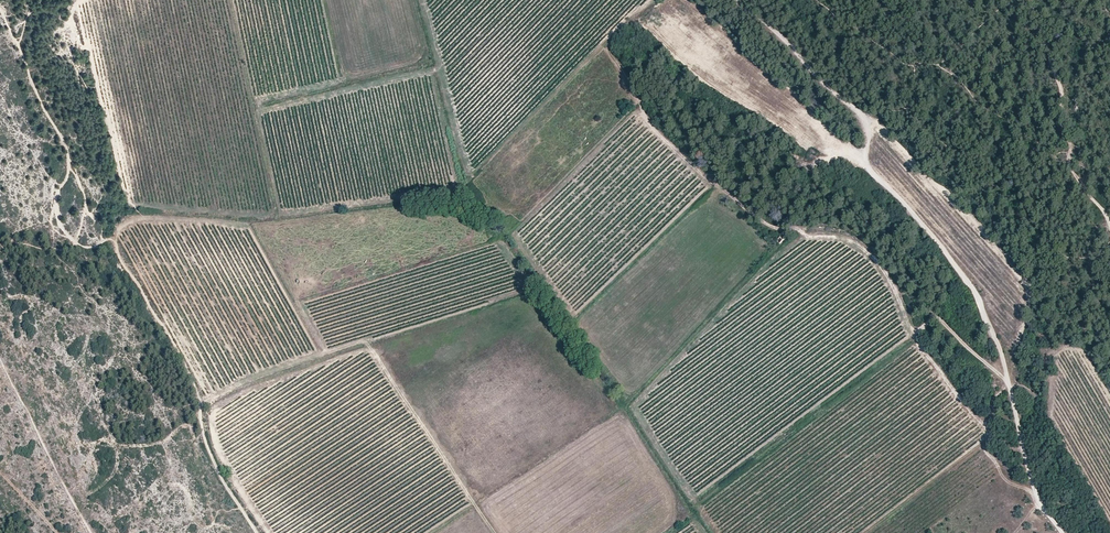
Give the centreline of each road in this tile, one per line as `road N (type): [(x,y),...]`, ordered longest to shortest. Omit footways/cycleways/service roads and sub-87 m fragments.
road 1 (track): [(1062,532),(1033,492),(998,346),(971,288),(874,175),(858,113),(733,0)]
road 2 (track): [(199,403),(373,342),(400,397),(494,532)]
road 3 (track): [(80,0),(76,11),(130,203),(157,208)]
road 4 (track): [(199,403),(208,453),(256,532)]

